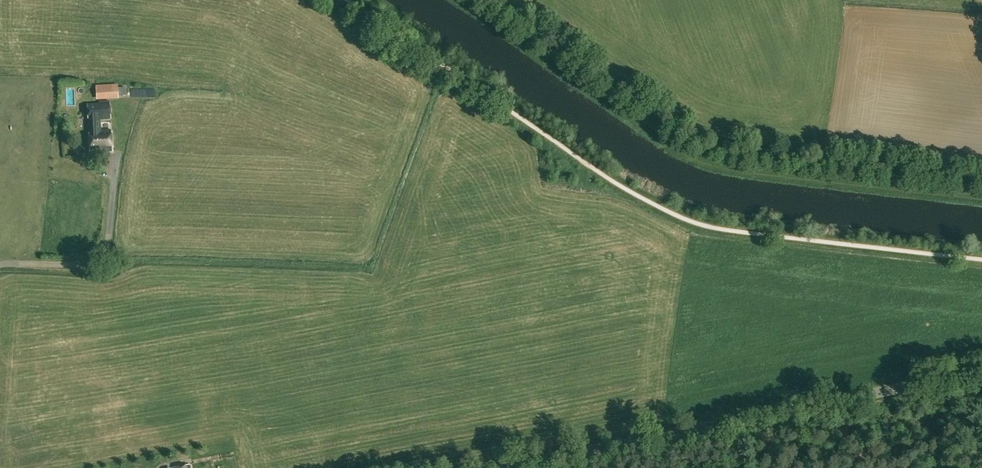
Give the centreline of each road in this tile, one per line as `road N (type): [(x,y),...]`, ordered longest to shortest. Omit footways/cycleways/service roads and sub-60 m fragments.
road 1 (tertiary): [(497,467),(981,371)]

